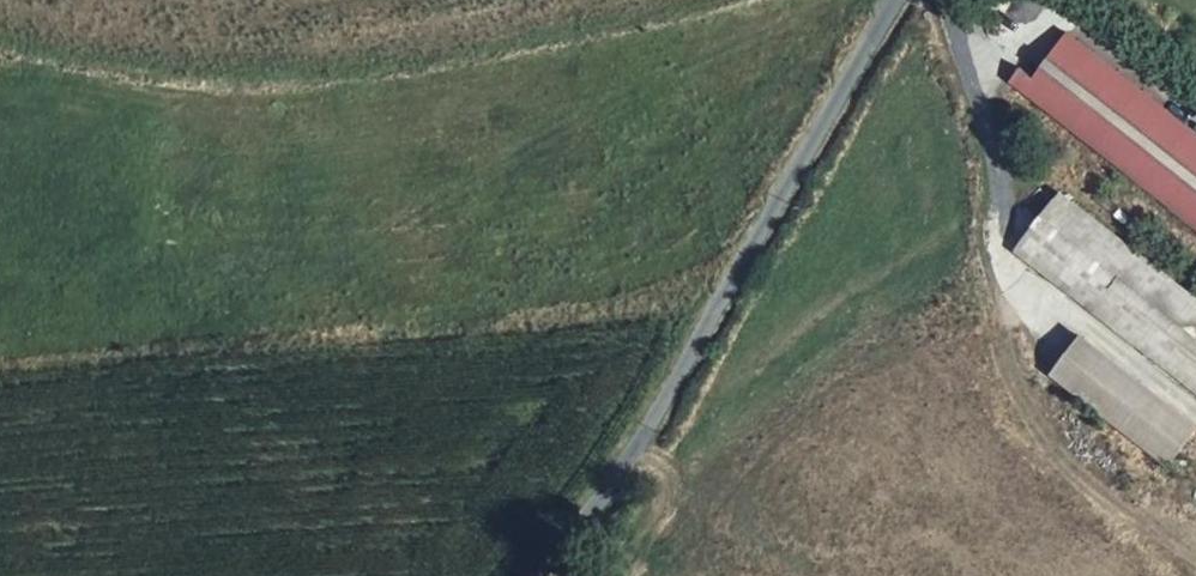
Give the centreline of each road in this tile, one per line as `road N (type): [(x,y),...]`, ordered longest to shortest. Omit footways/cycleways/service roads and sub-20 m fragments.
road 1 (unclassified): [(907,0),(691,378),(583,549),(555,575)]

